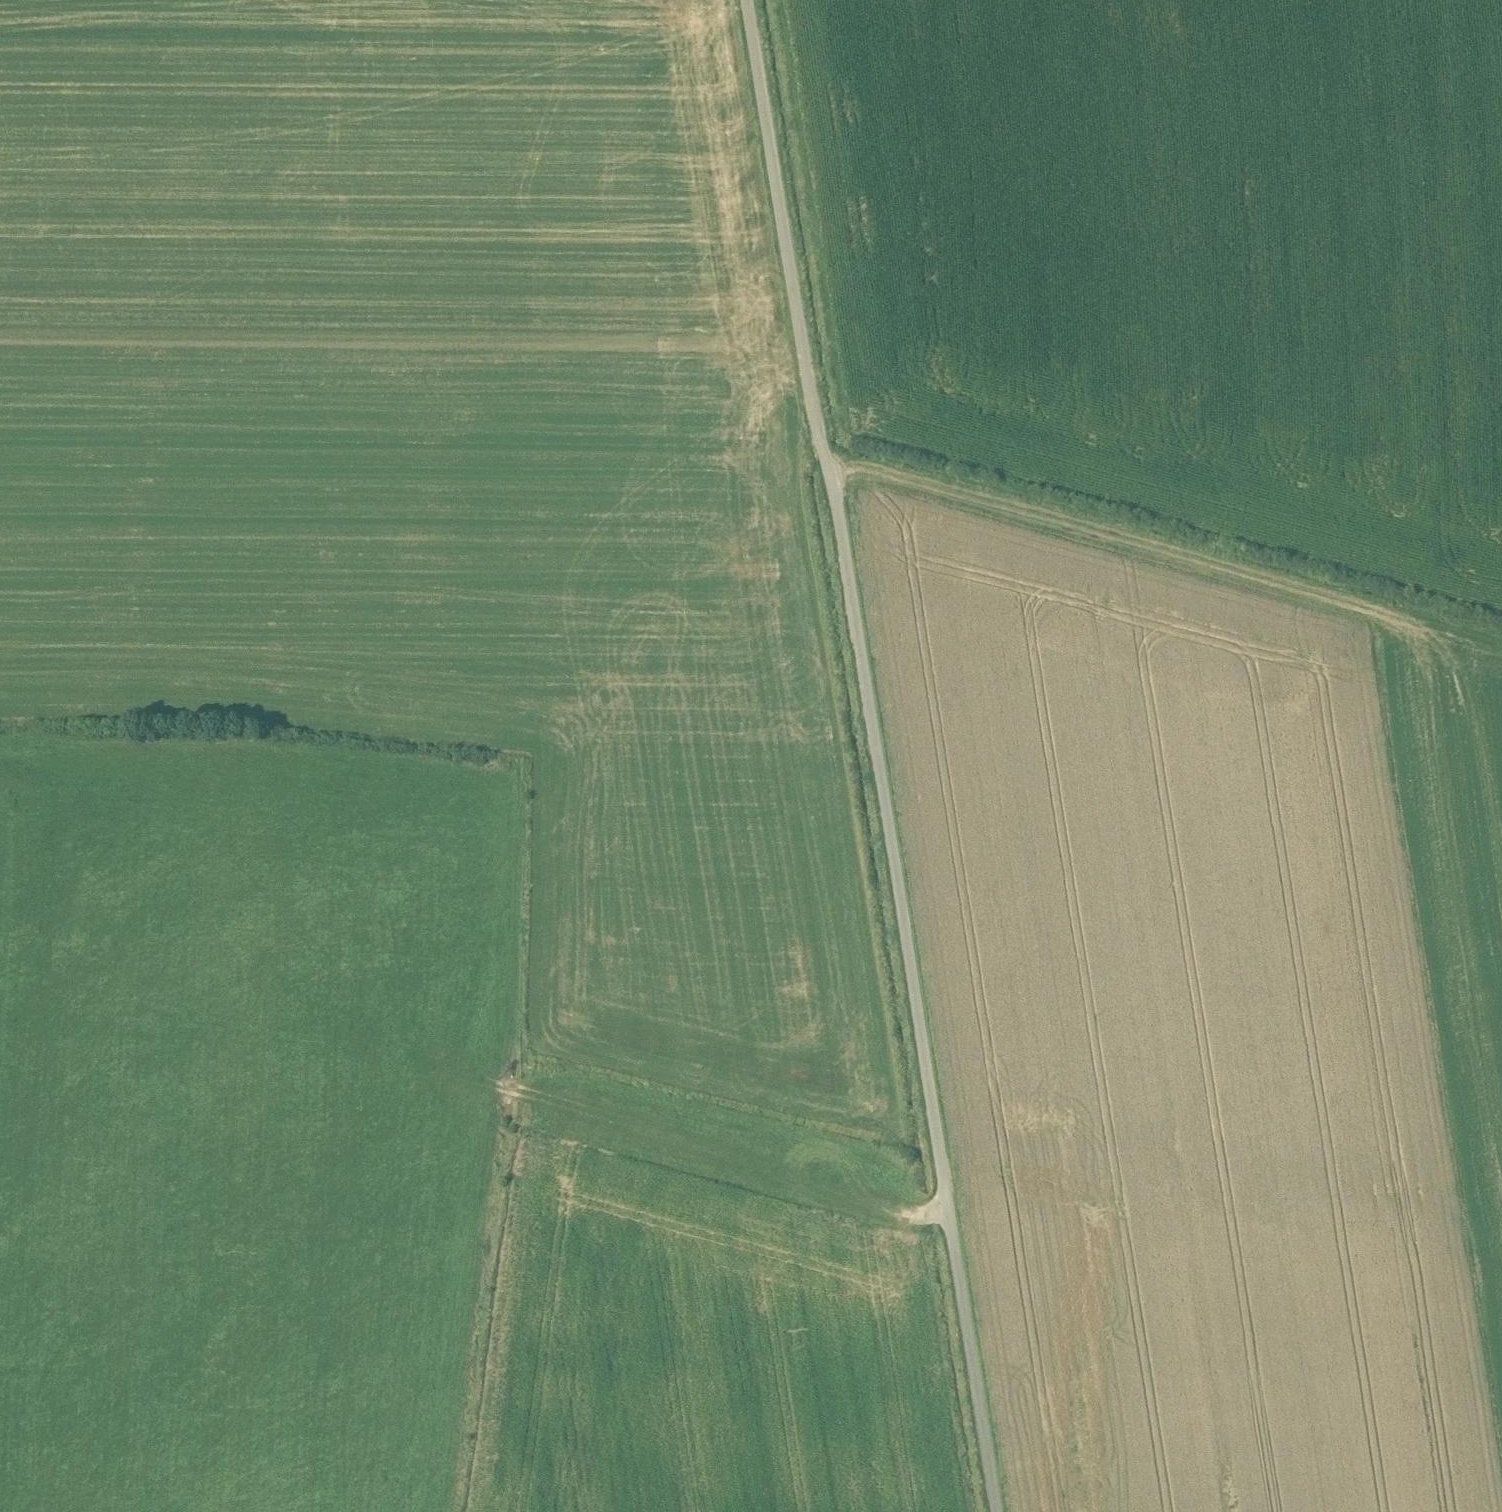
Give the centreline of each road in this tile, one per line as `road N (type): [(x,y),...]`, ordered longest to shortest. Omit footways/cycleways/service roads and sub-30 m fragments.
road 1 (unclassified): [(1002,1511),(751,0)]

